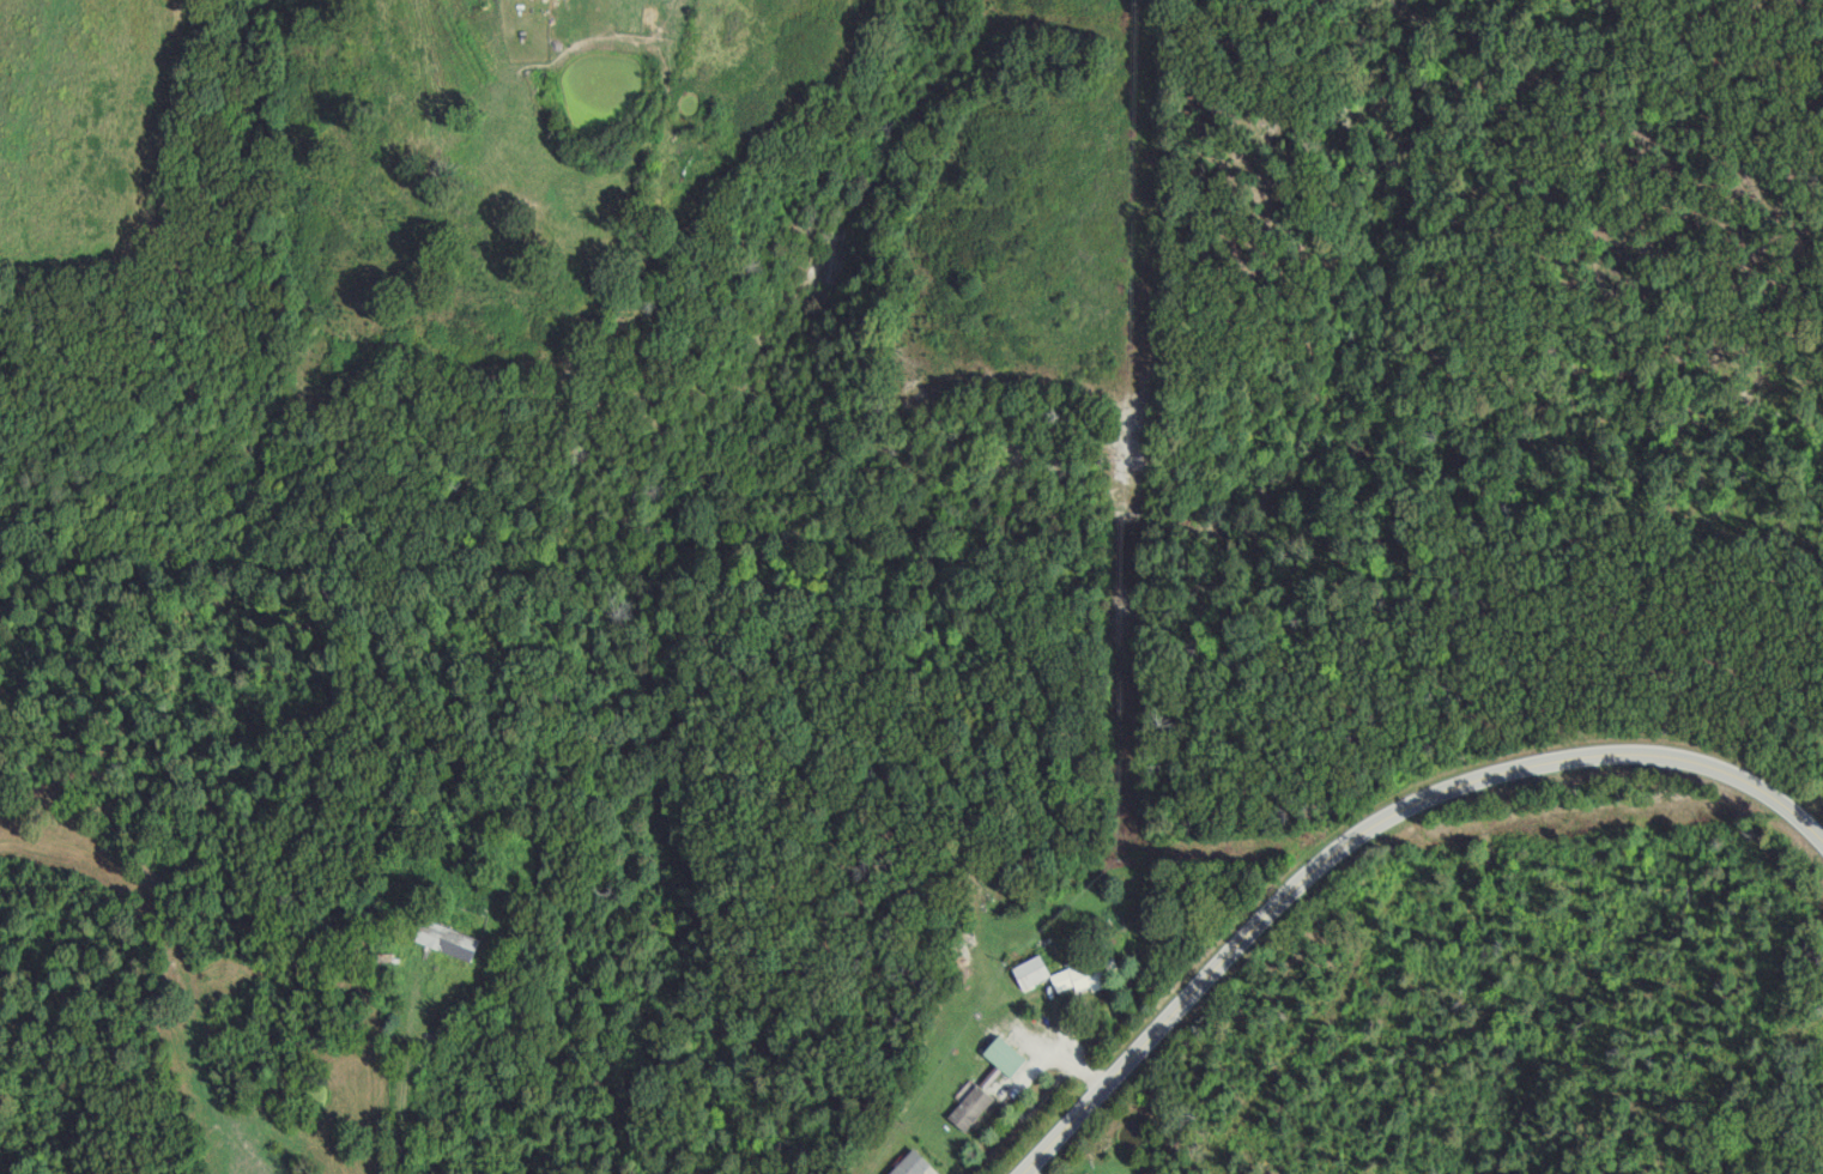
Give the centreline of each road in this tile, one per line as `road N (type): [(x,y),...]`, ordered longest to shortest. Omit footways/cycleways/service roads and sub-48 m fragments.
road 1 (secondary): [(1007,1173),(1291,877),(1449,782),(1548,755),(1672,745),(1749,777),(1822,841)]
road 2 (residential): [(402,1013),(390,1089),(394,1173)]
road 3 (residential): [(404,982),(402,1013),(436,987),(430,969),(411,969),(404,982)]

